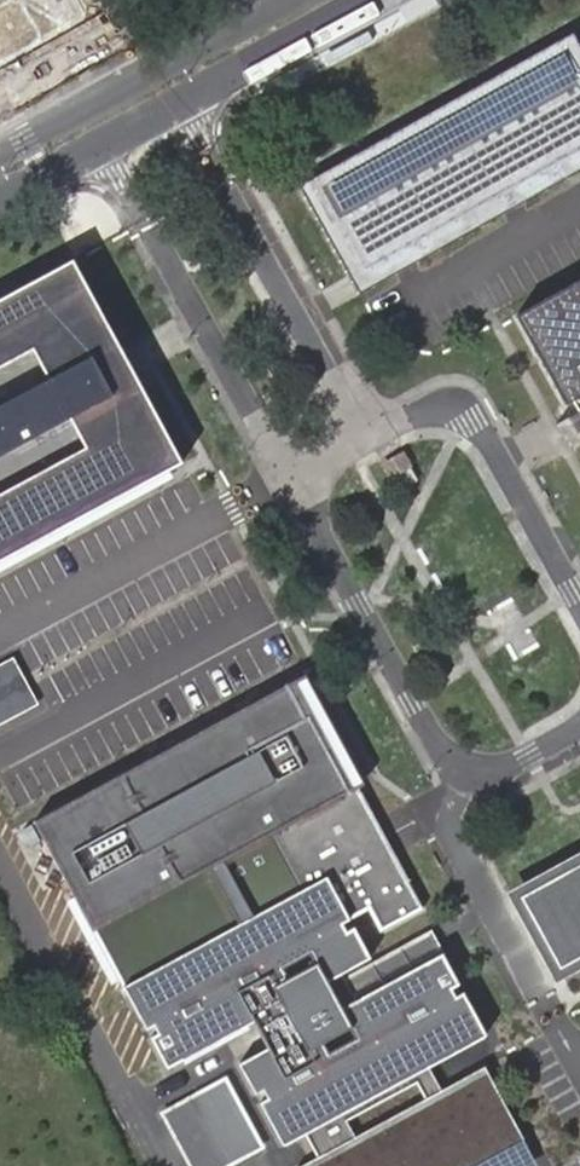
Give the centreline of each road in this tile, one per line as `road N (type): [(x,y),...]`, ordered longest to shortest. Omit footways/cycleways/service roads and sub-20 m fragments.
road 1 (unclassified): [(0,201),(370,0)]
road 2 (unclassified): [(285,0),(0,153)]

